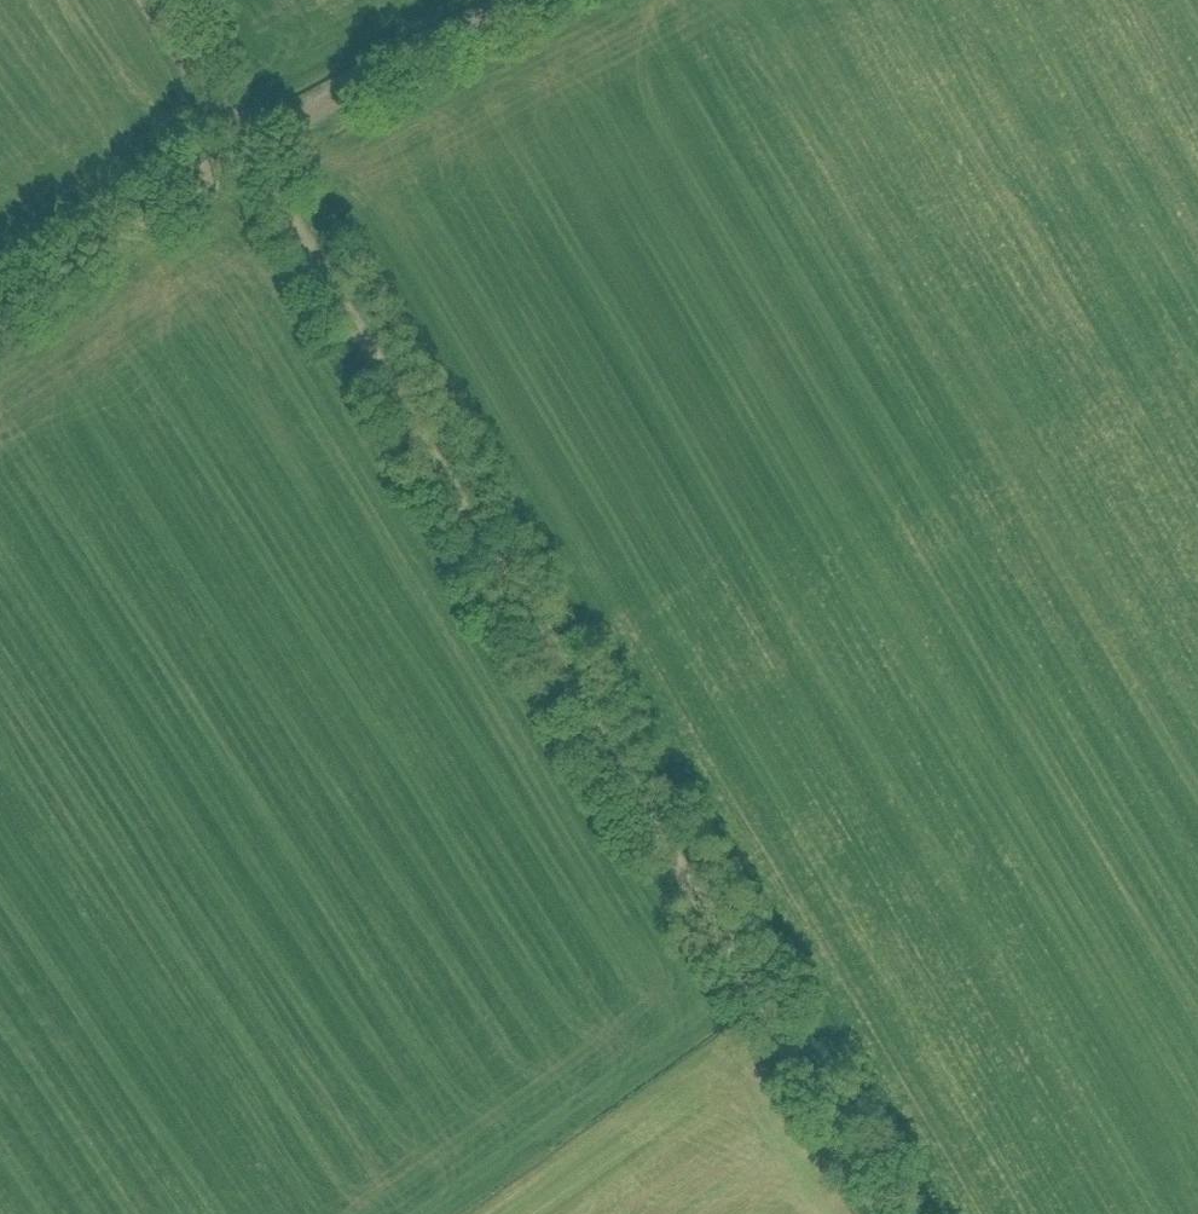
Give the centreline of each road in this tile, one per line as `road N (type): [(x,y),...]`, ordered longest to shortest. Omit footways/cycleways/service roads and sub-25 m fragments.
road 1 (track): [(888,1213),(244,145)]
road 2 (track): [(244,145),(532,0)]
road 3 (track): [(0,319),(244,145)]
road 4 (track): [(244,145),(155,0)]

